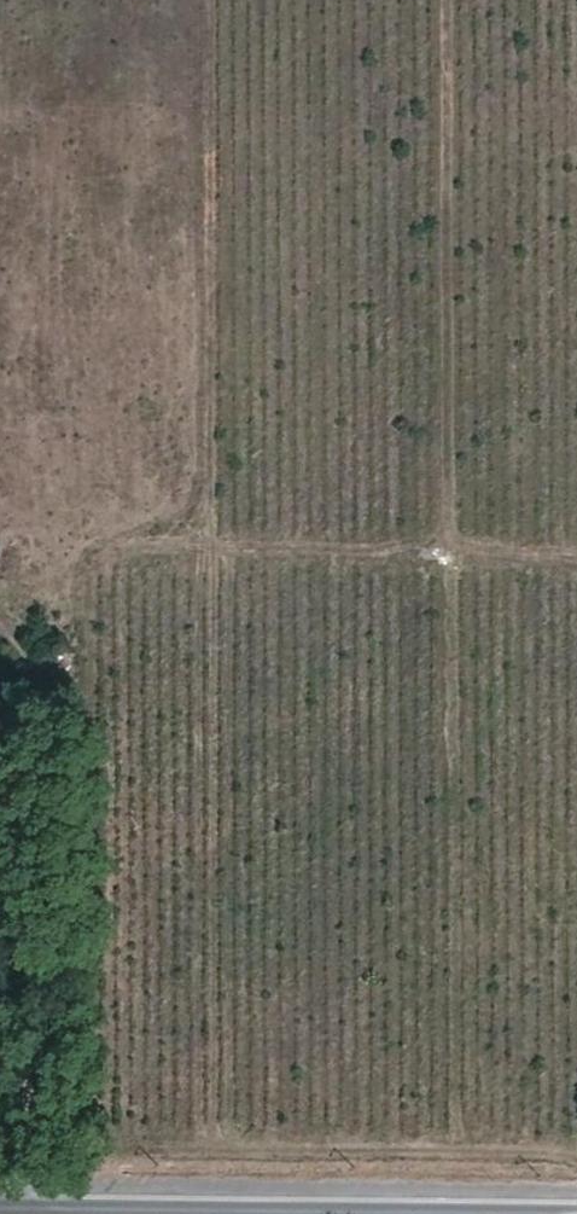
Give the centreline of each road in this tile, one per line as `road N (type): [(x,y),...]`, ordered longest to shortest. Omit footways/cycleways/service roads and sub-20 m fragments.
road 1 (secondary): [(0,1204),(576,1208)]

